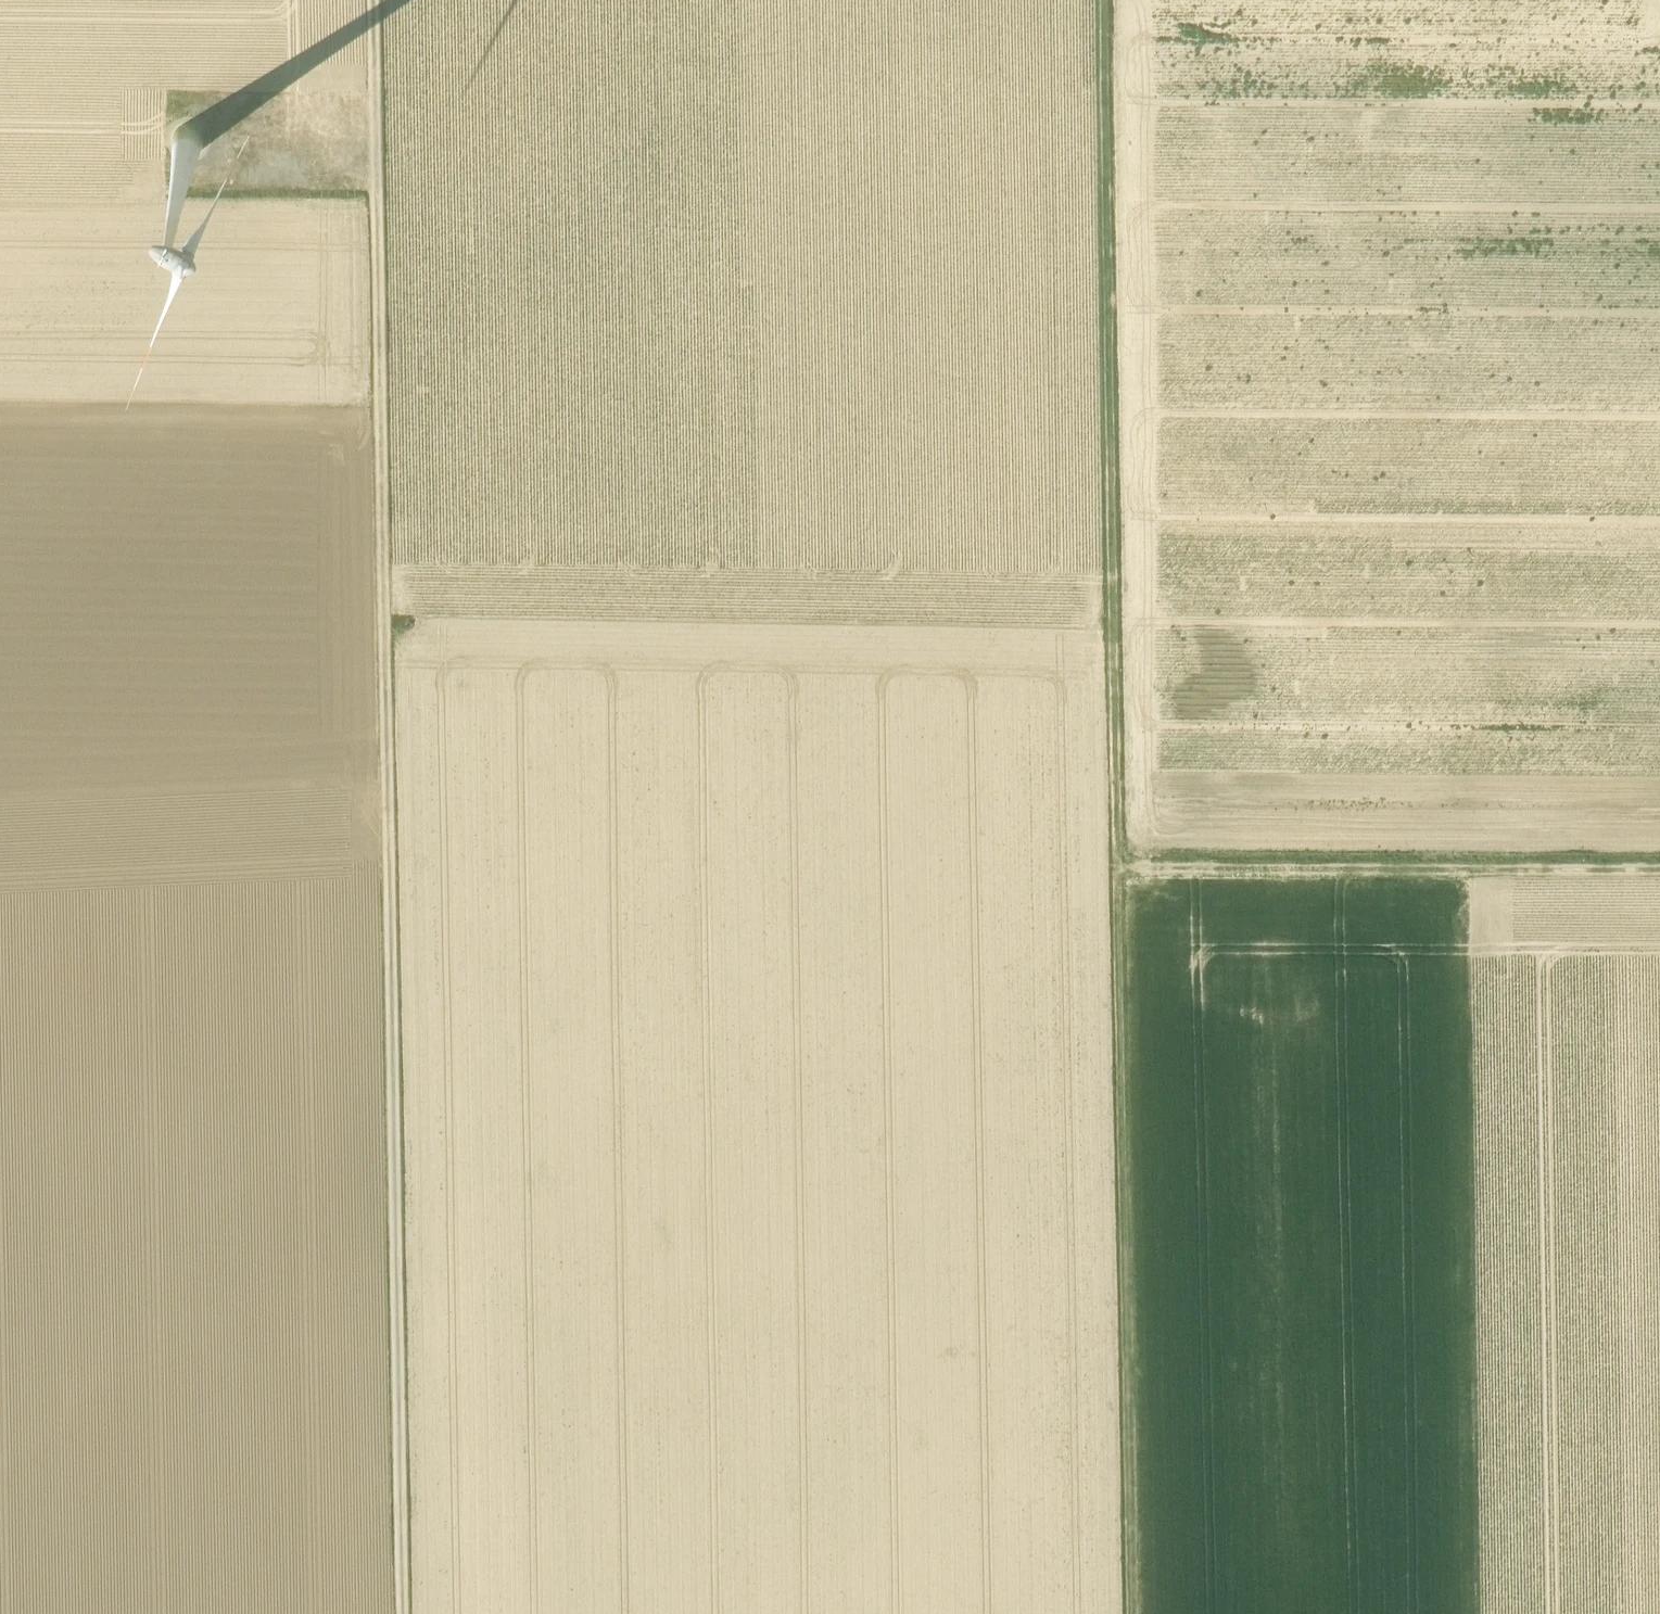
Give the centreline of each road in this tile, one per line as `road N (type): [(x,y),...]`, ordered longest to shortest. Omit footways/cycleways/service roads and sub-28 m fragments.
road 1 (track): [(1101,0),(1131,1613)]
road 2 (track): [(402,1613),(375,0)]
road 3 (track): [(1659,868),(1117,864)]

